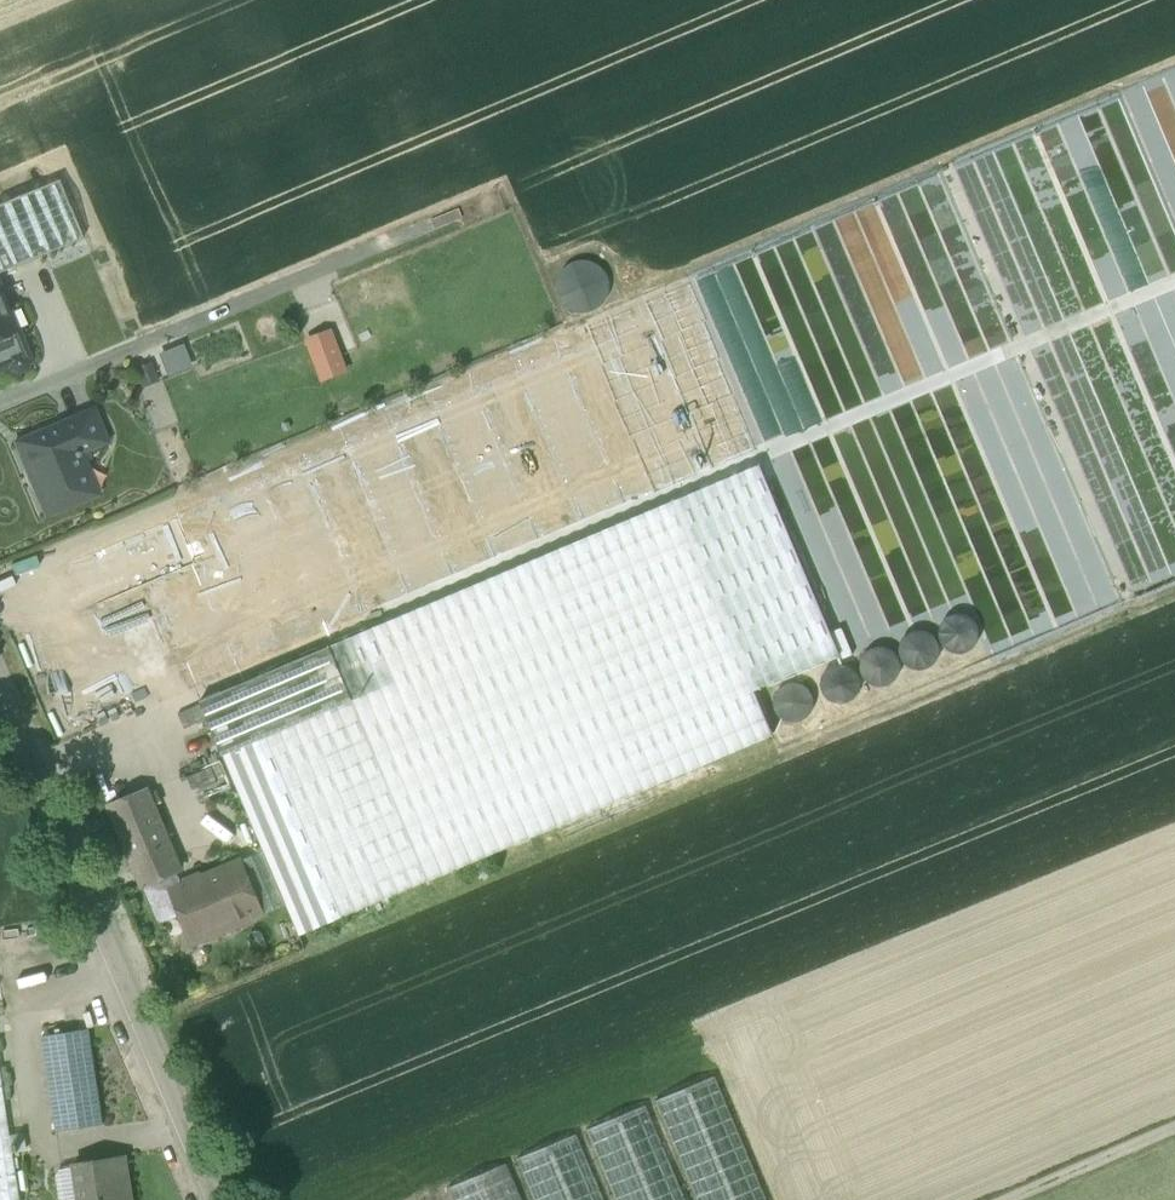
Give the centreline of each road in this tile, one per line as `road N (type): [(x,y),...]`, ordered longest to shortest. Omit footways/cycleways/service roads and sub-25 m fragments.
road 1 (residential): [(219,1199),(0,681)]
road 2 (track): [(999,1199),(1174,1125)]

